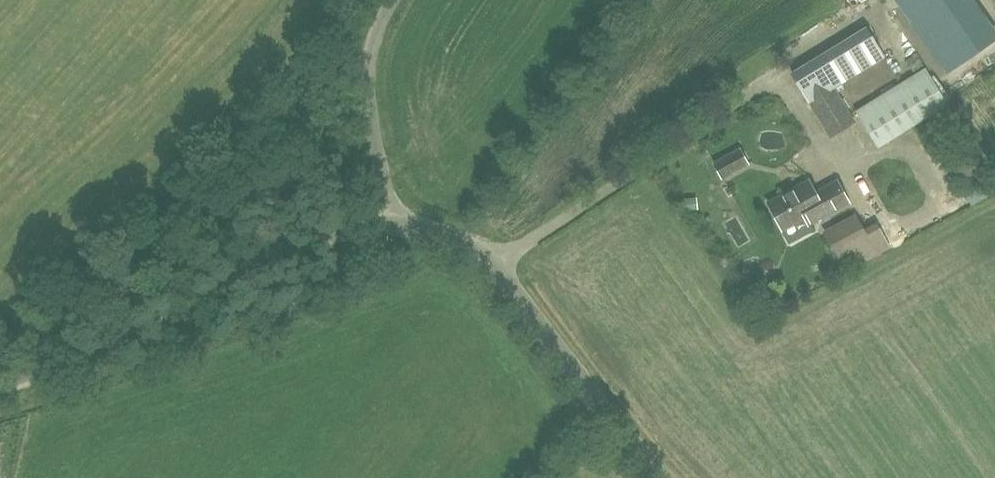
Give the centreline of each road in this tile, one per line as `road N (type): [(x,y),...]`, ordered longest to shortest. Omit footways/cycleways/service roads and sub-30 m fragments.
road 1 (tertiary): [(0,386),(34,376),(285,247),(386,226)]
road 2 (tertiary): [(670,477),(613,421),(492,264),(448,236),(386,226)]
road 3 (unclassified): [(386,226),(375,73),(398,0)]

